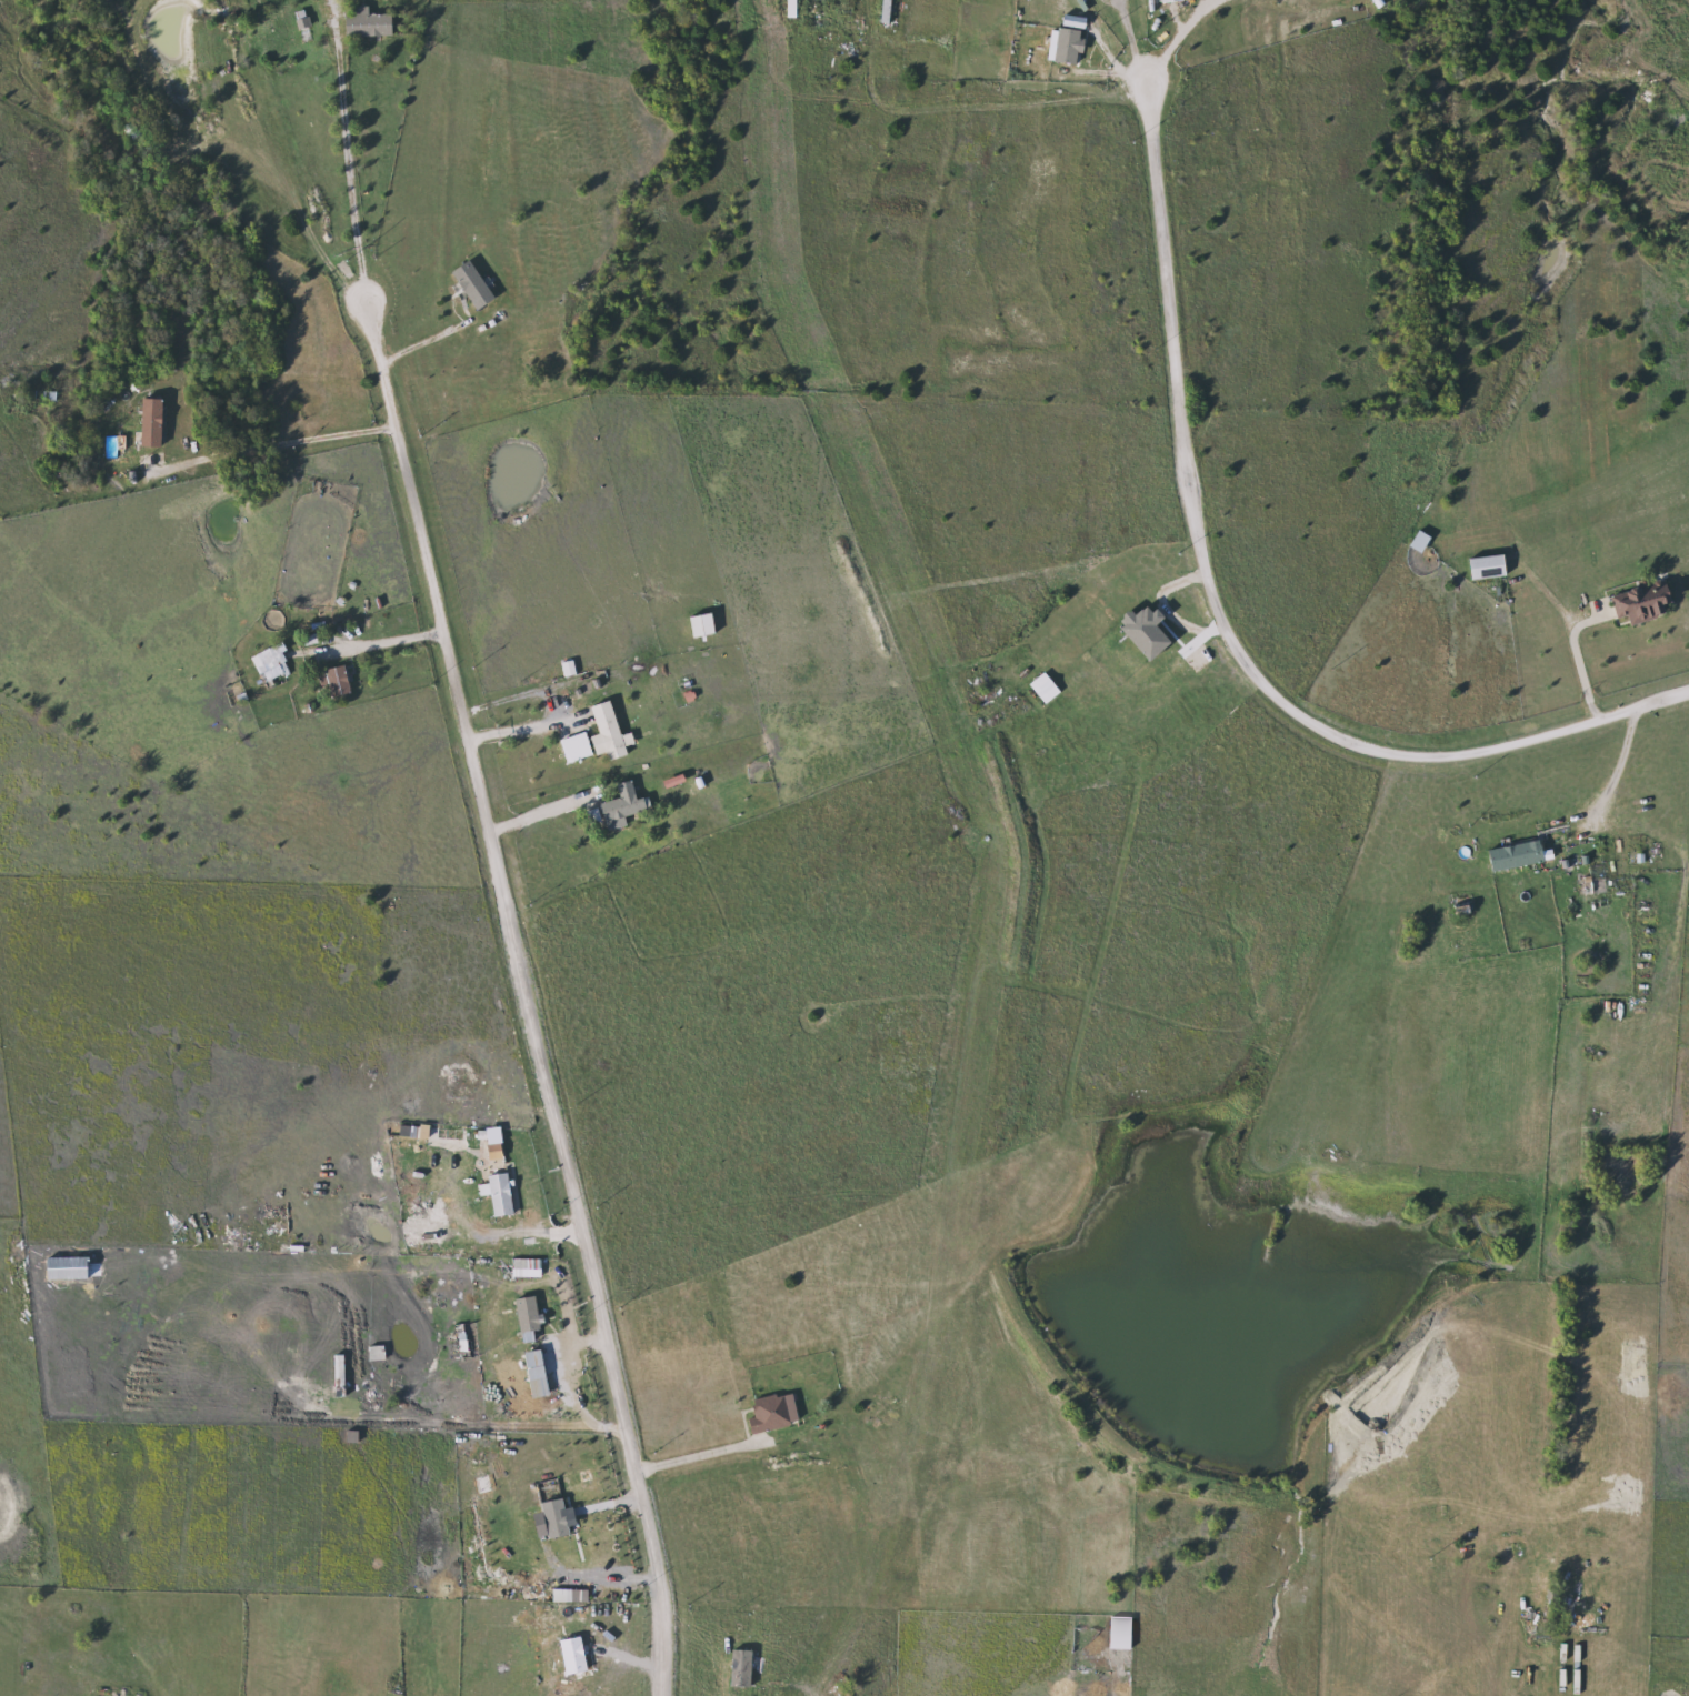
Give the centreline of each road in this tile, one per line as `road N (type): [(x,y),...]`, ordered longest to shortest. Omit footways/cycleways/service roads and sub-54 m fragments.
road 1 (residential): [(663,1695),(663,1609),(360,301)]
road 2 (residential): [(1688,697),(1497,755),(1433,761),(1341,746),(1283,712),(1252,681),(1219,628),(1197,545),(1151,89)]

